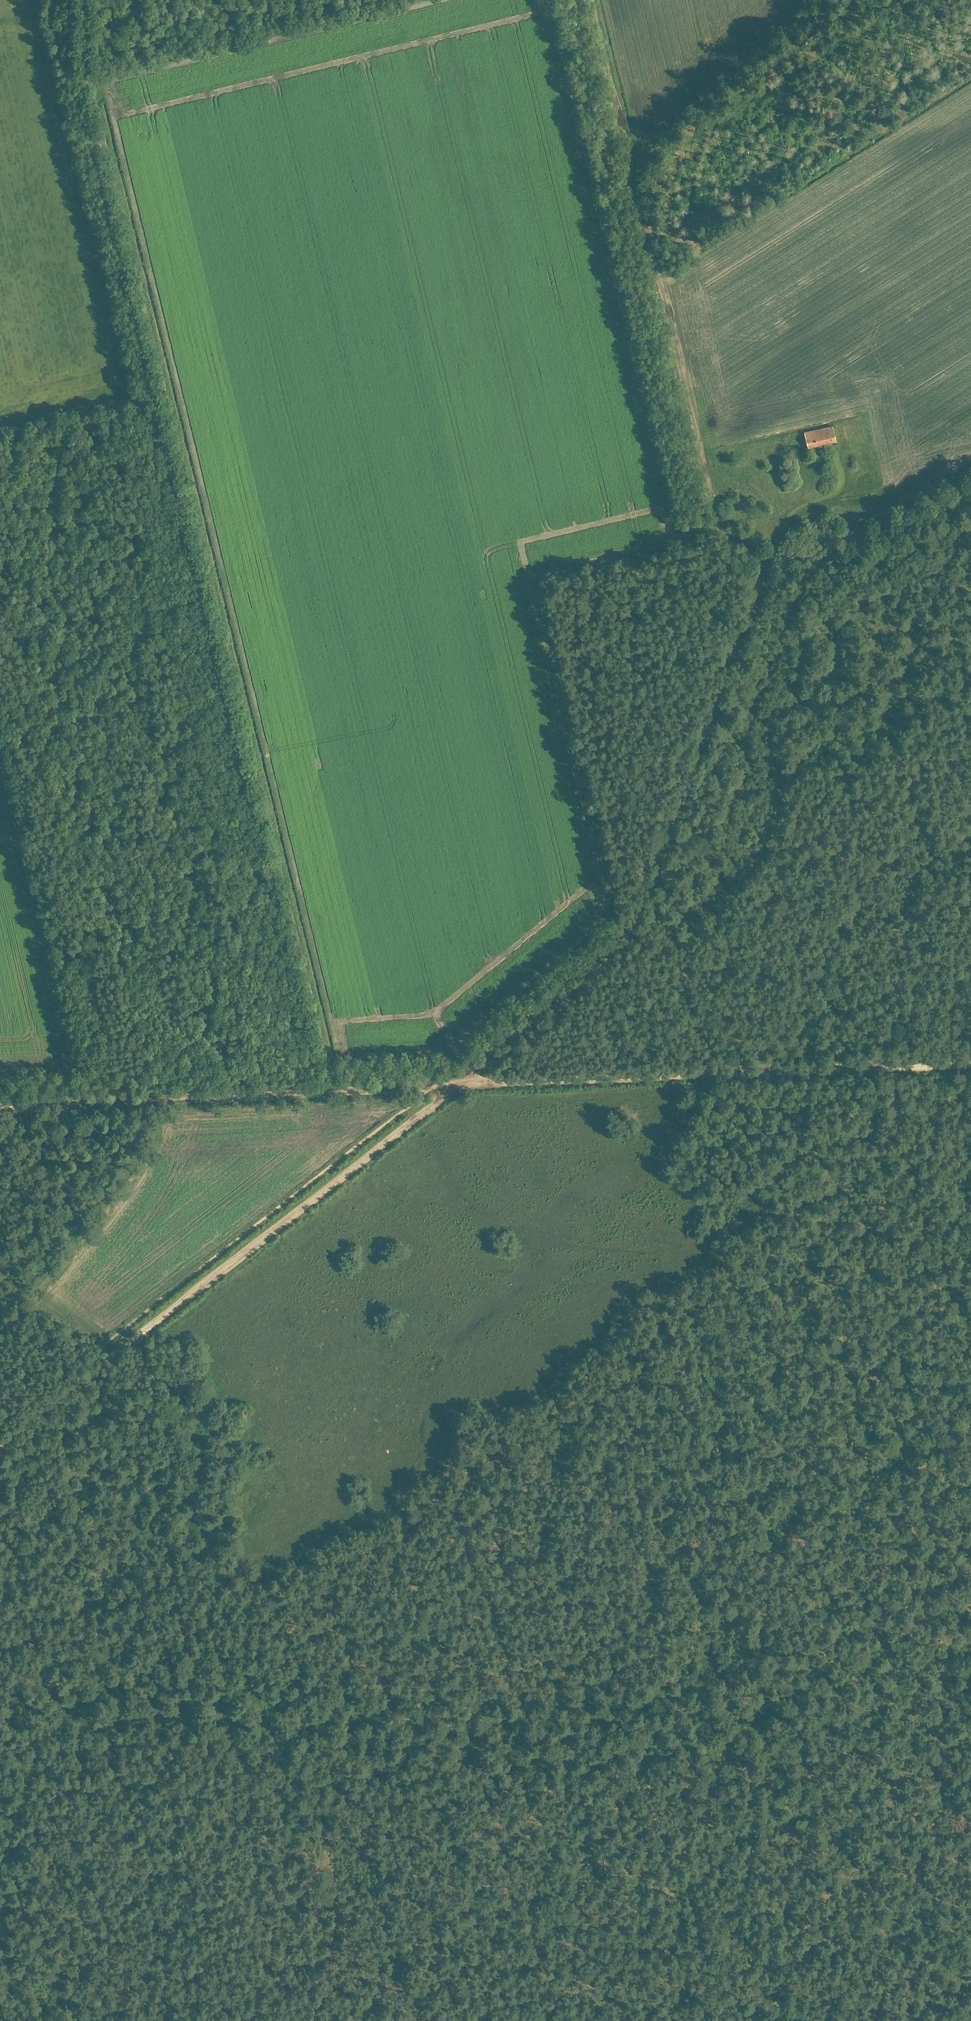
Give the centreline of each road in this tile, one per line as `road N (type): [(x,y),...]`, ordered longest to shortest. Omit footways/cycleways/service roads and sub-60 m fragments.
road 1 (track): [(94,0),(91,72),(336,1089)]
road 2 (track): [(808,508),(786,524),(765,570),(622,942),(455,1087)]
road 3 (track): [(594,0),(712,517),(732,541),(777,543)]
road 4 (track): [(455,1087),(0,1450)]
road 5 (track): [(455,1087),(970,1066)]
road 6 (track): [(0,1102),(432,1088)]
road 7 (track): [(891,0),(633,160)]
road 8 (track): [(765,570),(780,578),(970,520)]

